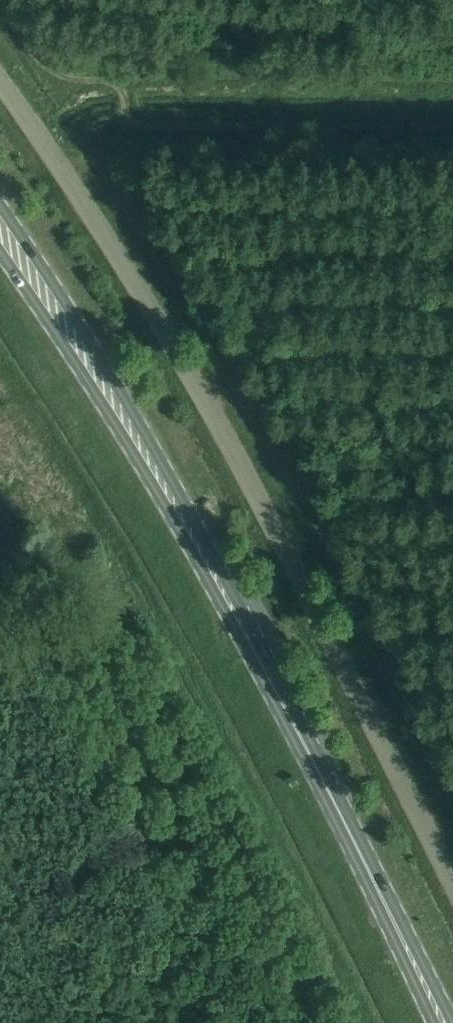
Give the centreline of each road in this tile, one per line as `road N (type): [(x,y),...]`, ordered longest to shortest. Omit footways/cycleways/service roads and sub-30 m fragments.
road 1 (unclassified): [(452,886),(172,343),(0,76)]
road 2 (primary): [(0,232),(220,595),(443,1022)]

